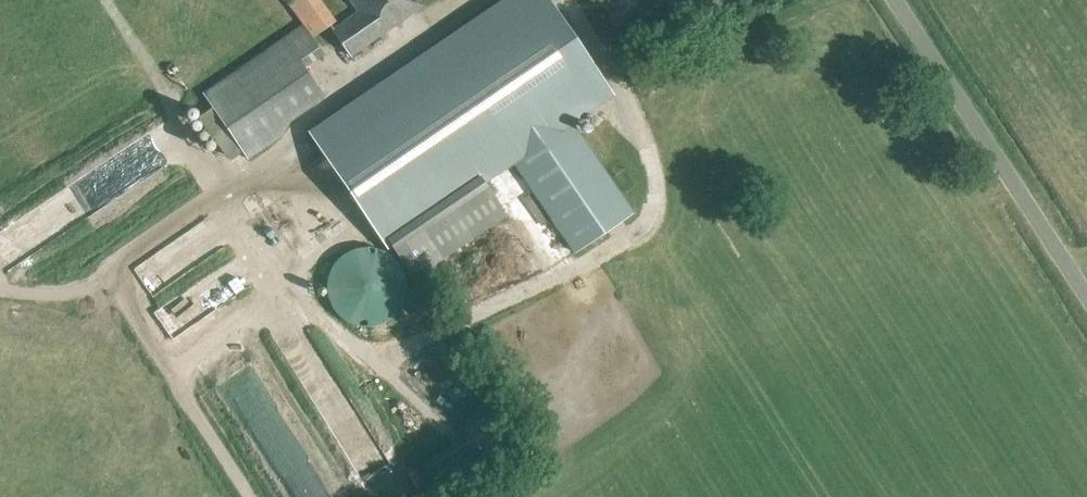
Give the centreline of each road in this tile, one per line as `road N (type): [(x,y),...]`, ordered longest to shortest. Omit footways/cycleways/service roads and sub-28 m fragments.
road 1 (track): [(485,0),(112,264),(259,496)]
road 2 (unclassified): [(1086,307),(893,0)]

